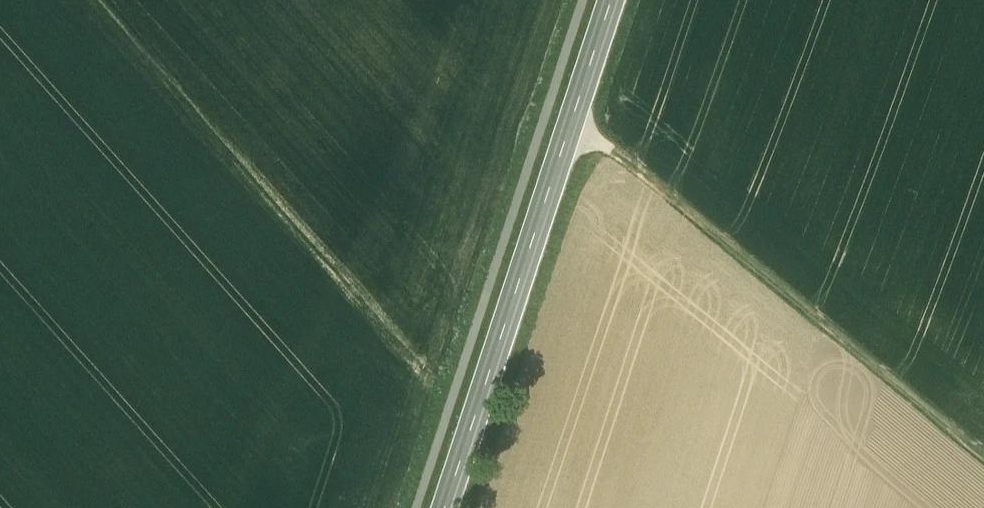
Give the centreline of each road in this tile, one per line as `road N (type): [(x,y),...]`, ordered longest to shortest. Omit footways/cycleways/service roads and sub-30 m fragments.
road 1 (tertiary): [(444,507),(611,0)]
road 2 (track): [(983,458),(606,146),(568,133)]

